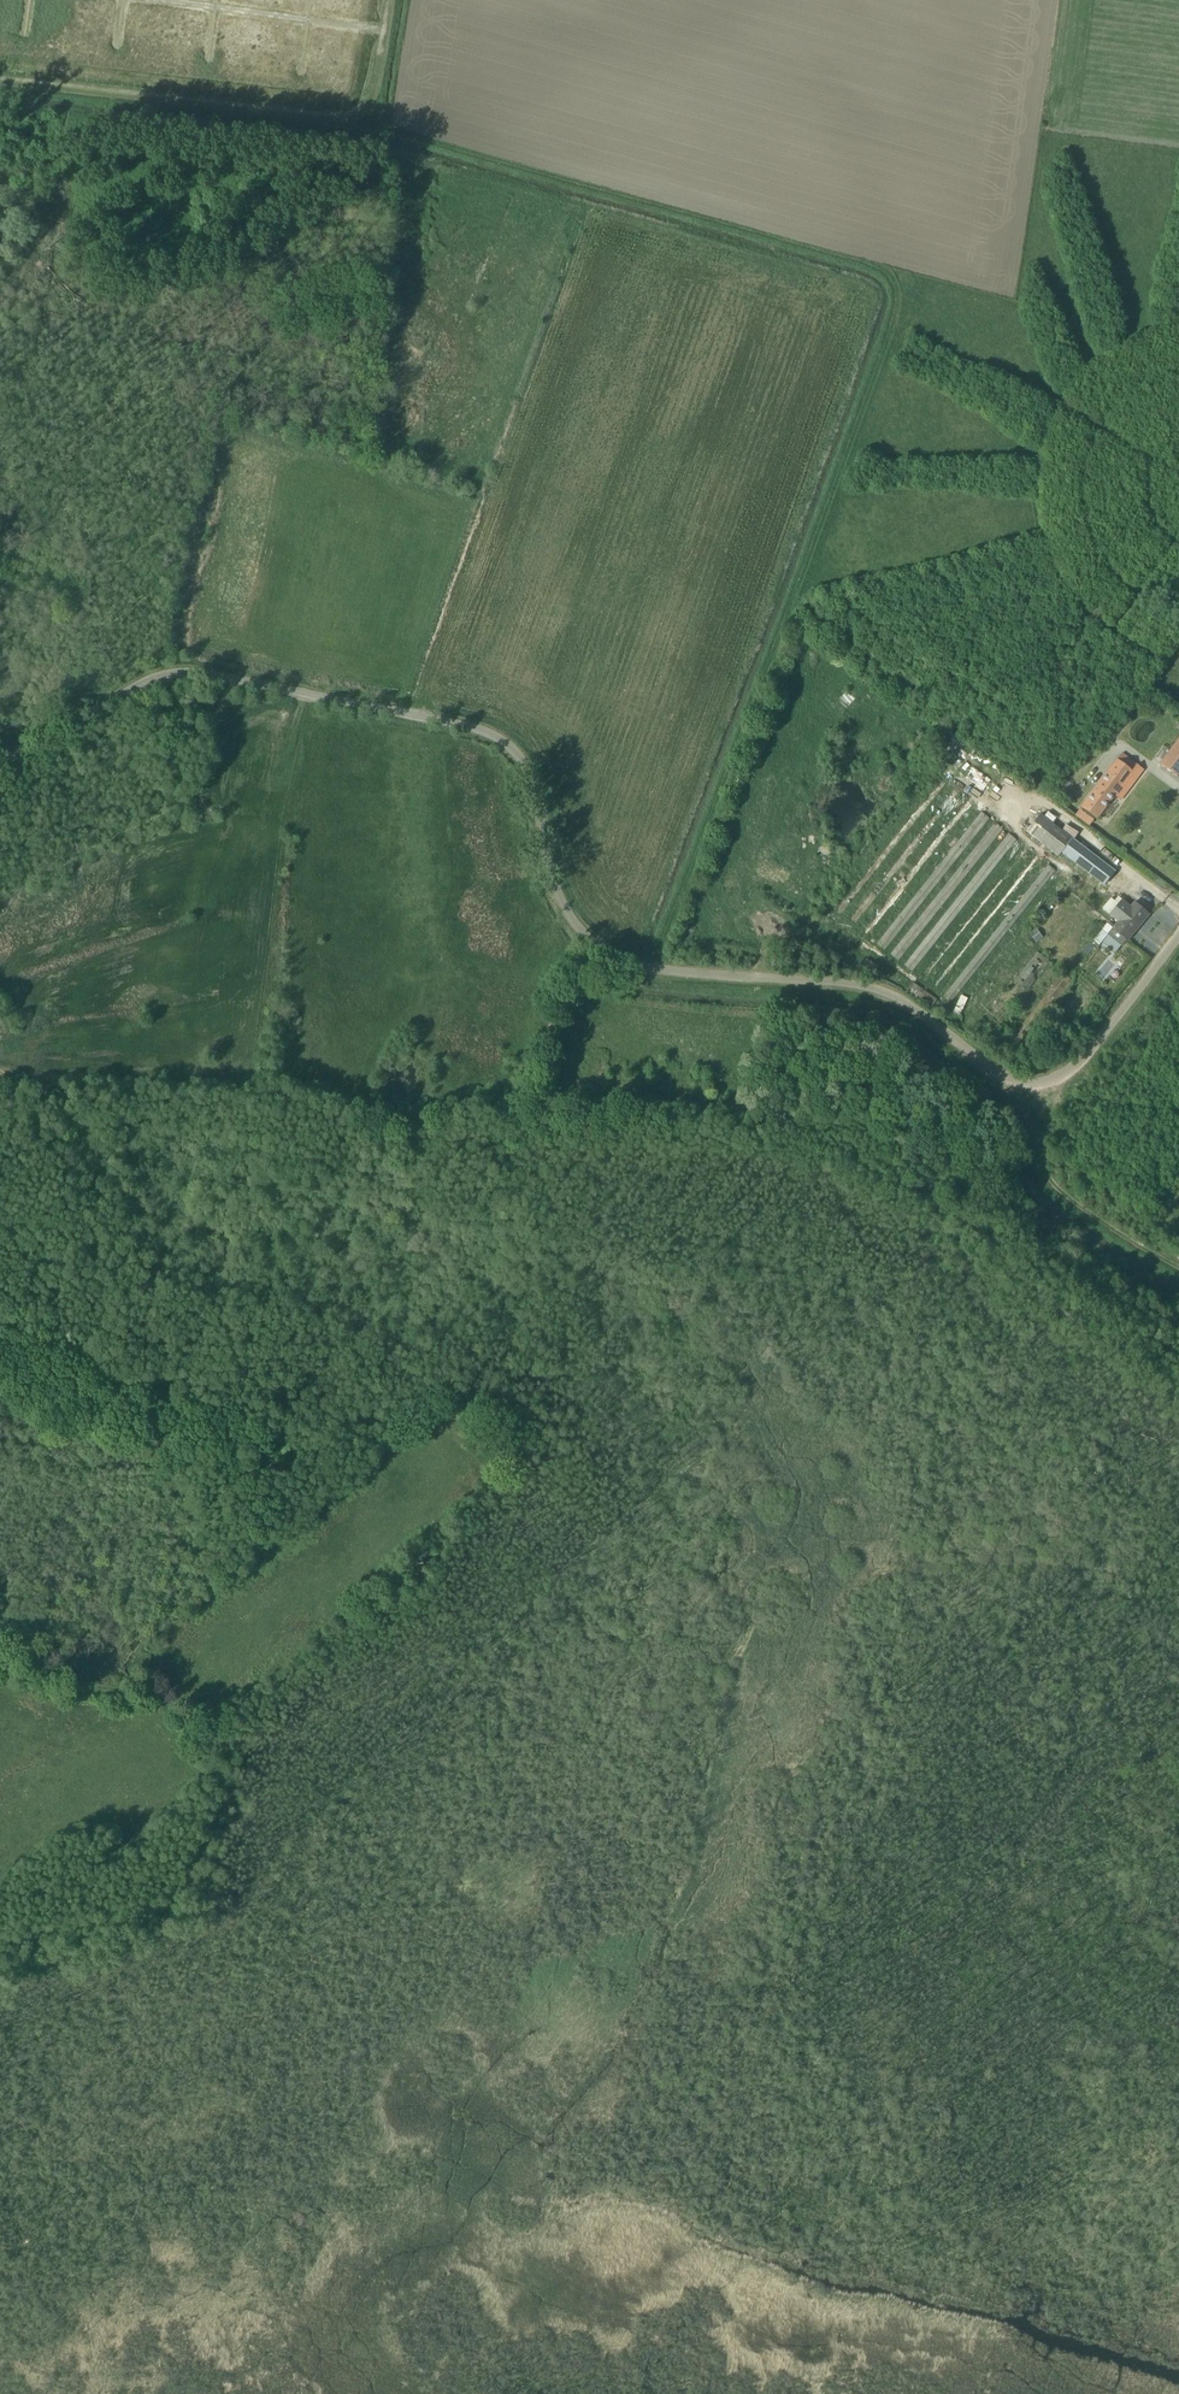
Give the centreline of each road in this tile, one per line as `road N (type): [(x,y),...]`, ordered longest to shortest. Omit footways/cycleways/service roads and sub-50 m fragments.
road 1 (unclassified): [(0,757),(166,673),(193,671),(473,727),(521,760),(565,910),(605,948),(645,966),(877,988),(905,999),(992,1070),(1023,1081),(1051,1079),(1076,1063),(1178,933)]
road 2 (track): [(992,1070),(1030,1116),(1051,1186),(1112,1234),(1178,1271)]

